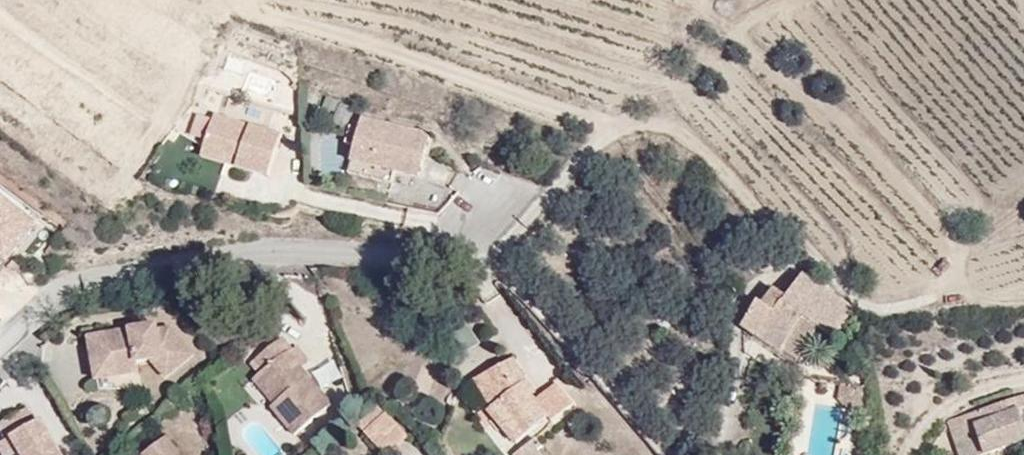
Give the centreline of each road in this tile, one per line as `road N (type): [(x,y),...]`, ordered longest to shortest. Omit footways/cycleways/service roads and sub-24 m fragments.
road 1 (residential): [(0,350),(36,317),(105,280),(267,260),(438,258)]
road 2 (residential): [(438,258),(505,269),(674,454)]
road 3 (residential): [(912,454),(931,421),(958,401),(1023,381)]

